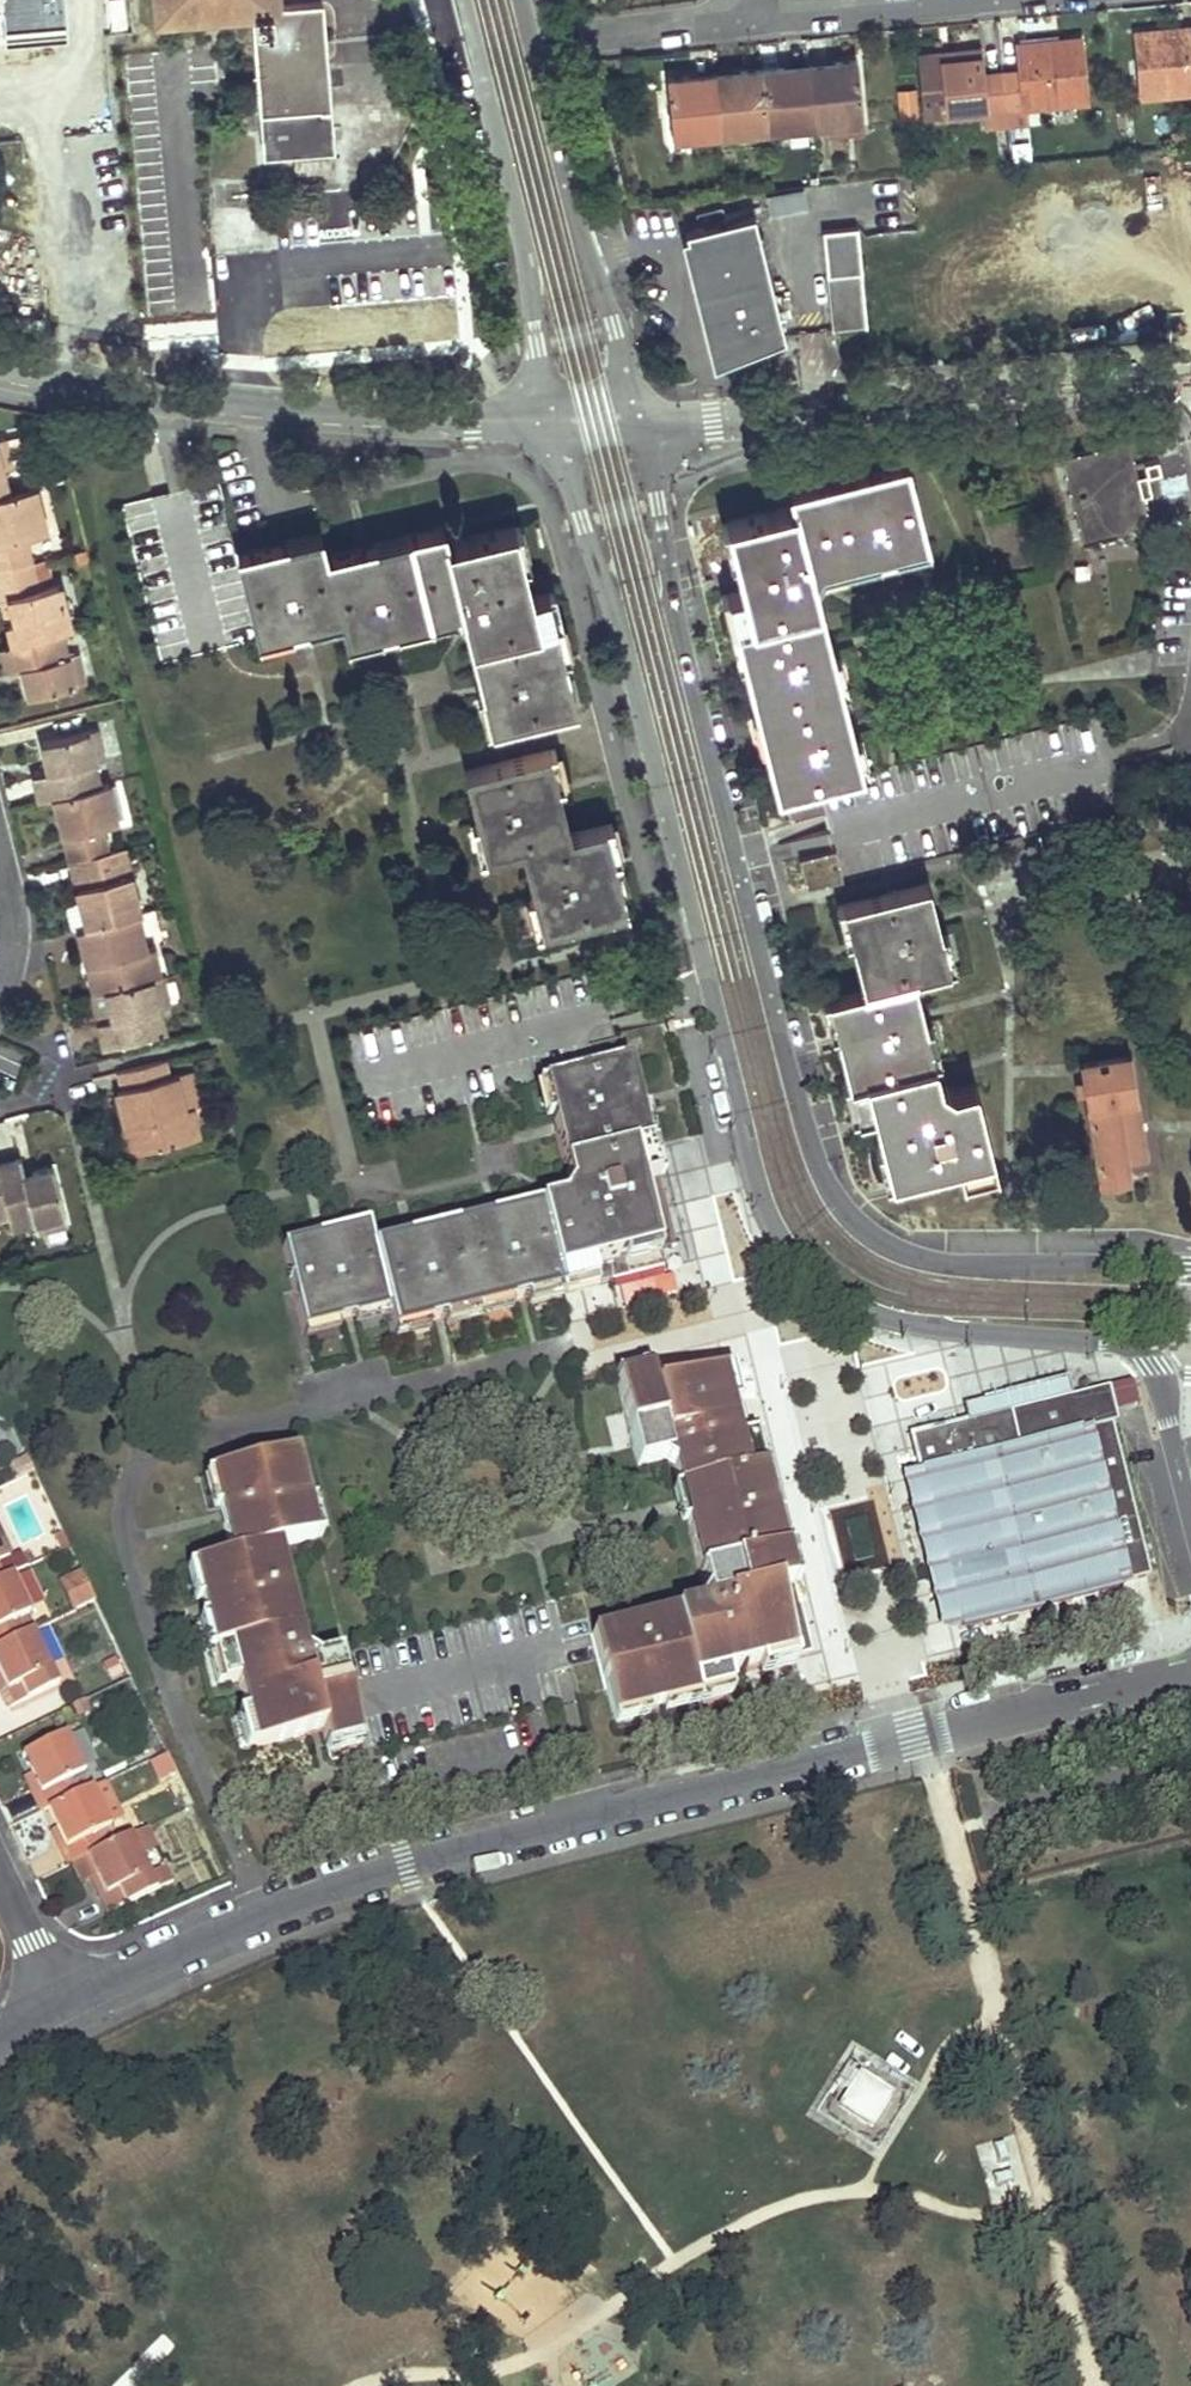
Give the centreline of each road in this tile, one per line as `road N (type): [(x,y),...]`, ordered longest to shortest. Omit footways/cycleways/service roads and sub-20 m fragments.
road 1 (tertiary): [(556,418),(777,1220),(816,1273),(875,1312),(938,1328),(1123,1343),(1146,1355),(1157,1369),(1190,1513)]
road 2 (residential): [(64,2012),(405,1865),(1190,1668)]
road 3 (tertiary): [(1190,1265),(939,1260),(872,1233),(837,1194),(812,1140),(673,602),(641,418)]
road 4 (tertiary): [(1190,371),(712,420),(641,418)]
road 5 (tertiary): [(556,418),(303,410),(113,389)]
road 6 (tertiary): [(641,418),(576,221),(521,0)]
road 7 (tertiary): [(462,0),(556,418)]
road 8 (residential): [(113,389),(82,0)]
road 9 (residential): [(584,31),(740,11)]
road 10 (residential): [(64,2012),(0,1876)]

